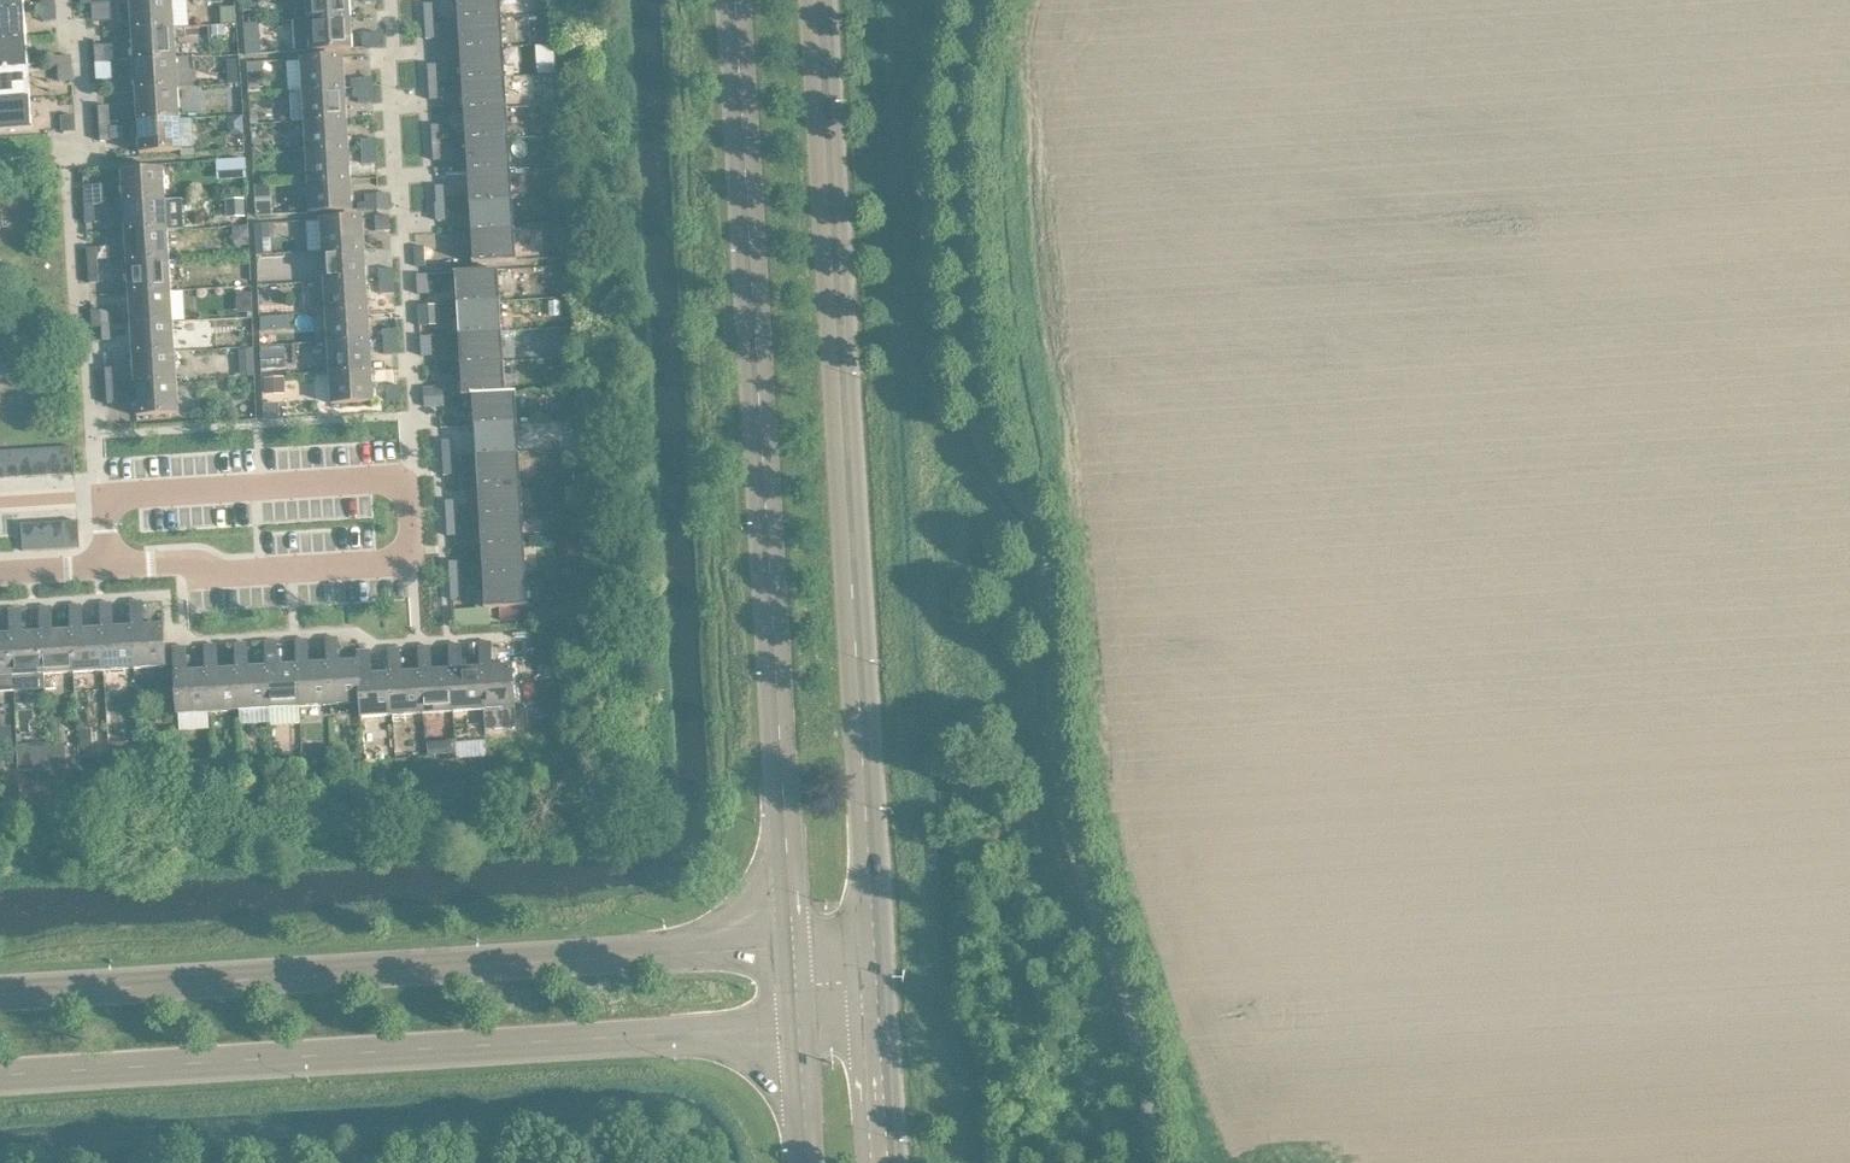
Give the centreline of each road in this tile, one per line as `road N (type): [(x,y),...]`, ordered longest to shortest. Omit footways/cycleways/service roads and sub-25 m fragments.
road 1 (secondary): [(734,0),(783,801)]
road 2 (secondary): [(866,756),(819,0)]
road 3 (secondary): [(749,964),(640,974),(314,975),(0,994)]
road 4 (residential): [(97,484),(407,469),(411,553),(102,568)]
road 5 (secondary): [(0,1075),(405,1051),(634,1027)]
road 6 (secondary): [(867,1046),(898,1011),(906,977),(876,895),(875,778),(866,756)]
road 7 (secondary): [(853,923),(856,782),(866,756)]
road 8 (secondary): [(846,1055),(880,975),(873,948),(853,923)]
road 9 (secondary): [(751,1032),(787,1088),(798,1162)]
road 10 (secondary): [(887,1162),(867,1046)]

